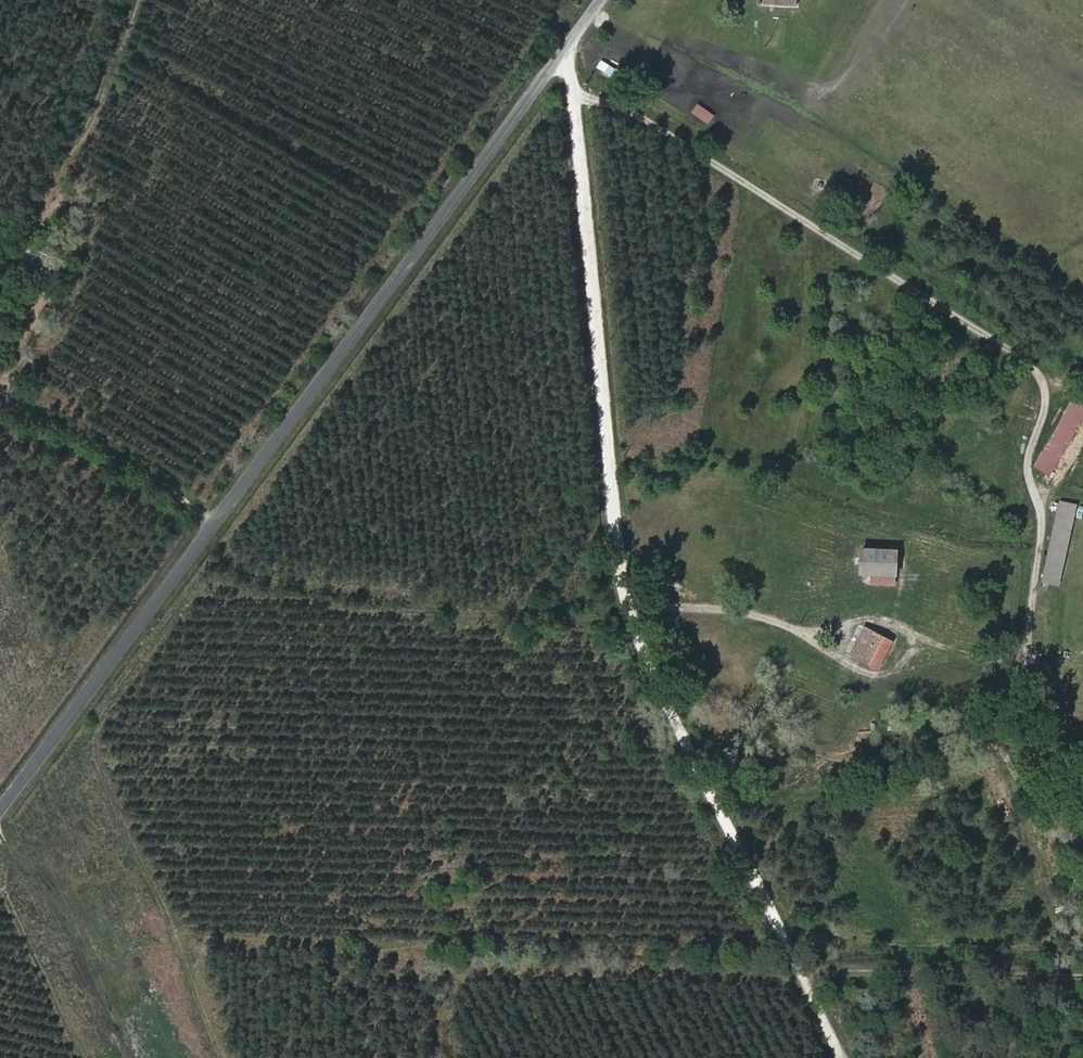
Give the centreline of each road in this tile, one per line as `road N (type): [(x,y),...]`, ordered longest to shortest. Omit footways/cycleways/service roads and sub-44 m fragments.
road 1 (track): [(566,46),(619,556),(675,708),(843,1057)]
road 2 (tertiary): [(0,809),(600,0)]

